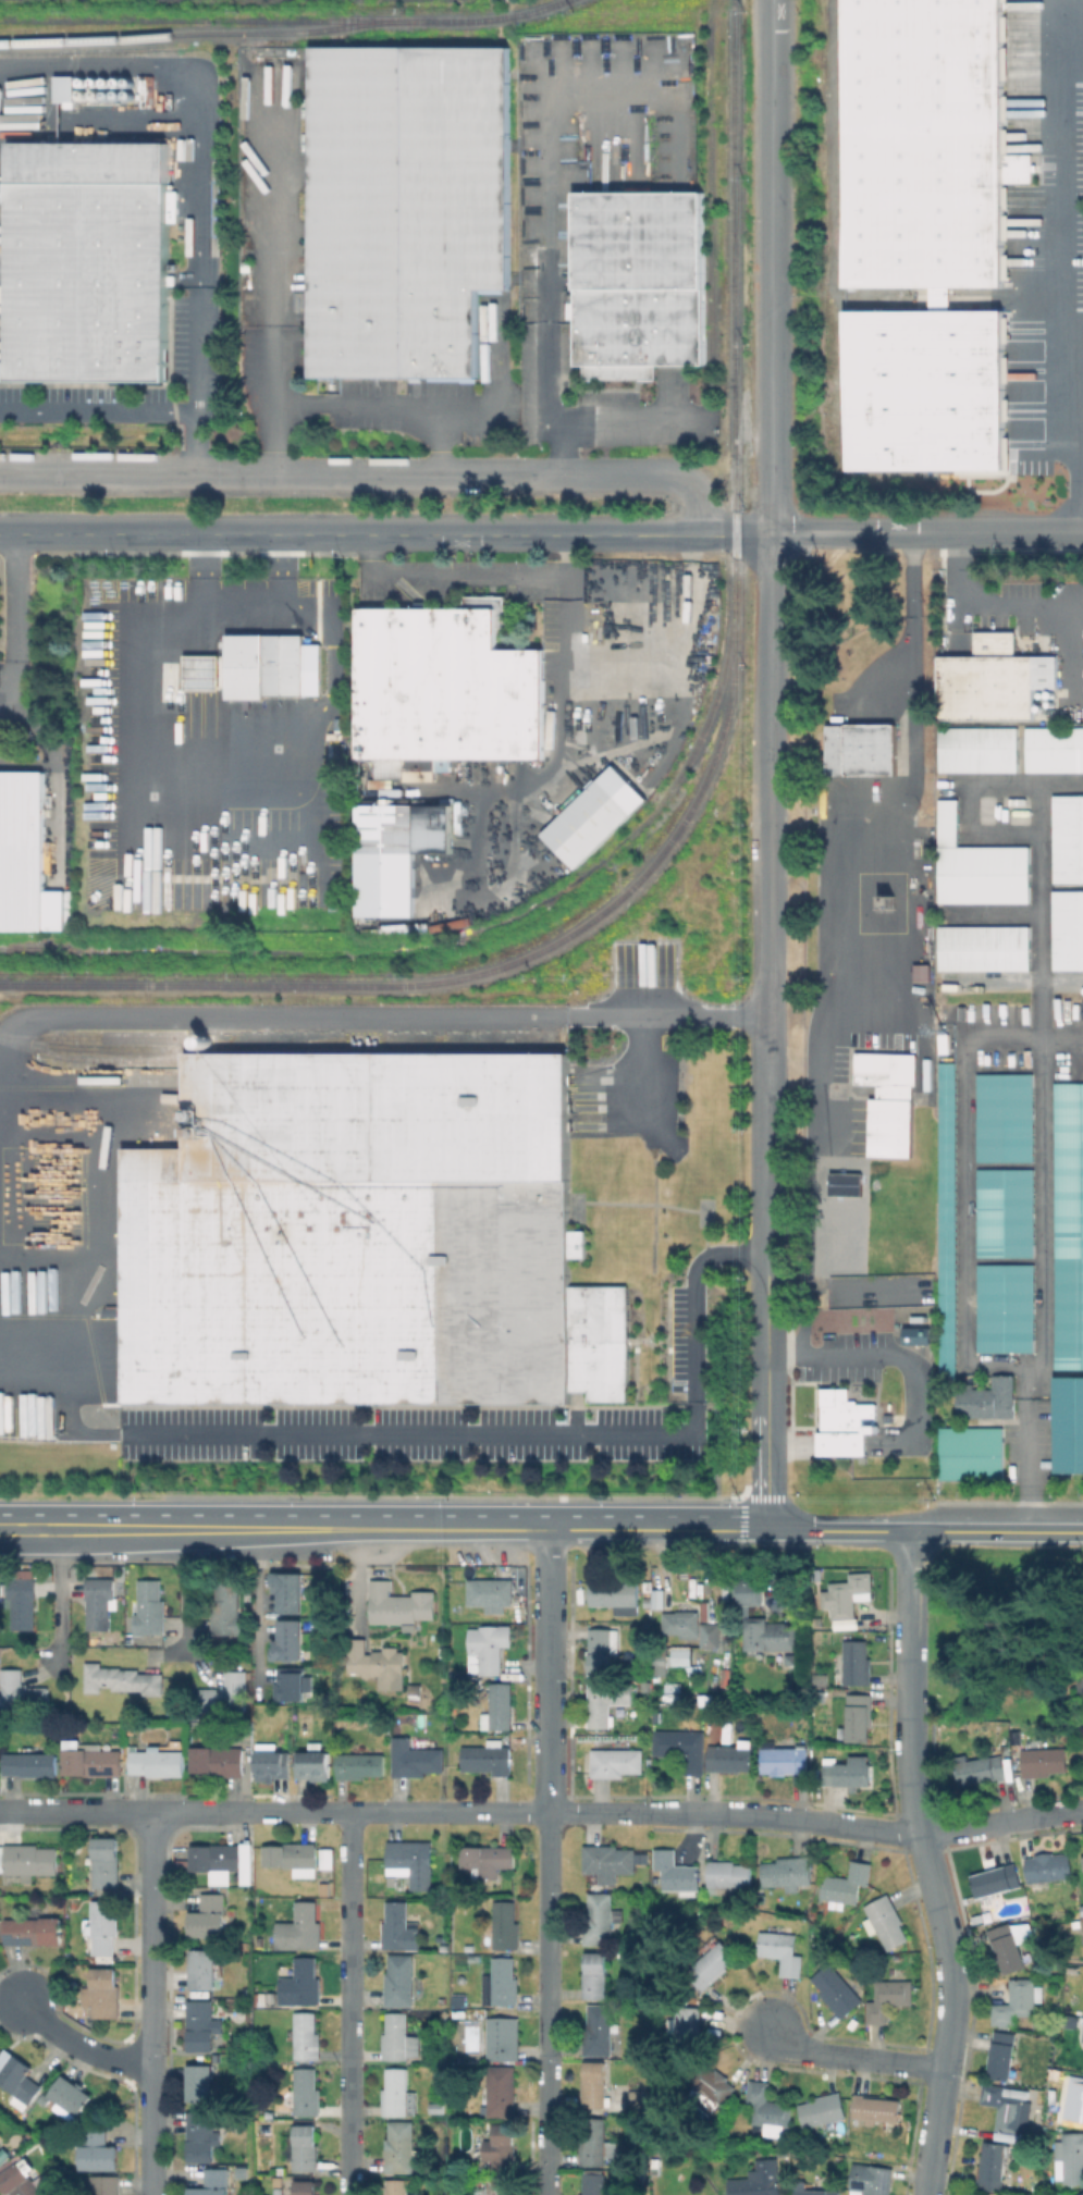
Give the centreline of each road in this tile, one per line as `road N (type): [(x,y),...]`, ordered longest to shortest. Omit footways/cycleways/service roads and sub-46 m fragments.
road 1 (residential): [(767,1530),(773,535)]
road 2 (residential): [(773,535),(774,0)]
road 3 (residential): [(924,2194),(951,1971),(910,1795),(908,1714)]
road 4 (residential): [(651,1812),(916,1832),(1082,1810)]
road 5 (secondary): [(334,1530),(767,1530)]
road 6 (tertiary): [(370,534),(773,535)]
road 7 (residential): [(546,2194),(546,1811)]
road 8 (residential): [(154,2194),(155,1812)]
road 9 (residential): [(352,2194),(353,1812)]
road 10 (tertiary): [(15,534),(370,534)]
road 11 (residential): [(546,1811),(549,1530)]
road 12 (residential): [(0,1810),(251,1812)]
road 13 (residential): [(353,1812),(546,1811)]
road 14 (residential): [(766,2026),(793,2045),(943,2068)]
road 15 (residential): [(908,1714),(909,1531)]
road 16 (secondary): [(909,1531),(1082,1532)]
road 17 (secondary): [(0,1530),(167,1530)]
road 18 (residential): [(773,535),(938,532)]
road 19 (secondary): [(183,1530),(334,1530)]
road 20 (residential): [(25,1999),(94,2049),(153,2060)]
road 21 (residential): [(938,532),(1082,532)]
road 22 (secondary): [(767,1530),(909,1531)]

